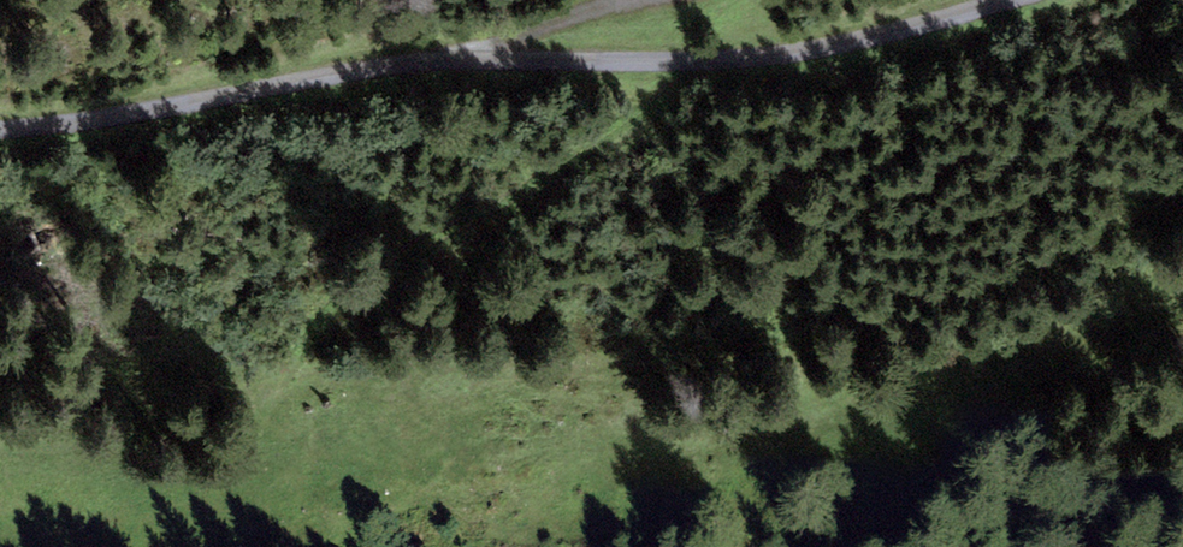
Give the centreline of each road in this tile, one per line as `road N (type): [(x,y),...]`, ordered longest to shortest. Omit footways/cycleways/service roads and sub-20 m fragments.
road 1 (unclassified): [(979,0),(900,26),(744,57),(475,52),(0,126)]
road 2 (track): [(257,430),(302,347),(361,270),(448,230),(744,57)]

